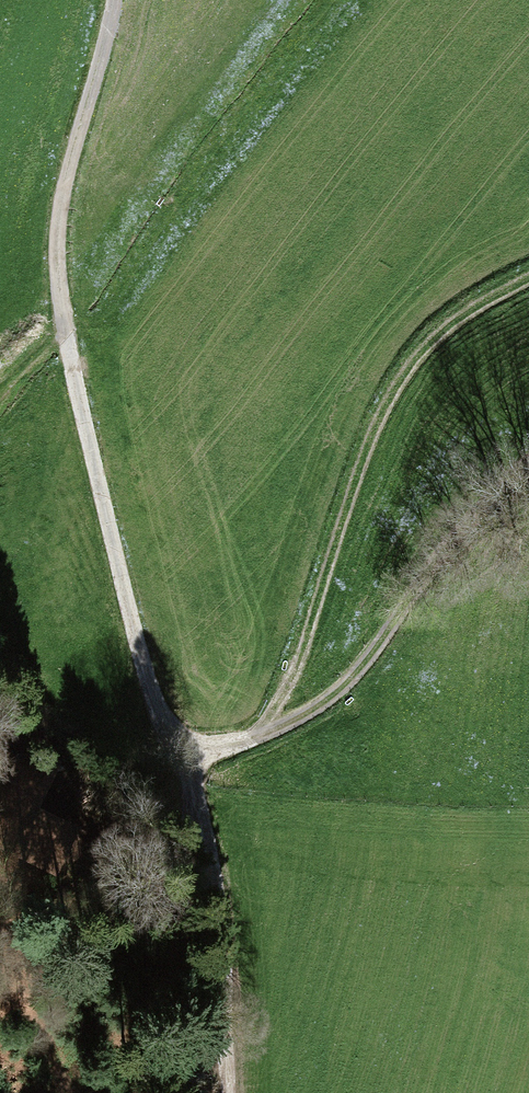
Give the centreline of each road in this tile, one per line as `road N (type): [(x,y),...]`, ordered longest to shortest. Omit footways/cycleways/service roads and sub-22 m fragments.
road 1 (track): [(120,0),(70,186),(66,320),(147,681),(166,727),(194,750),(235,748),(257,736)]
road 2 (track): [(257,736),(294,664),(363,447),(408,364),(470,312),(528,279)]
road 3 (track): [(257,736),(318,706),(361,669),(469,515),(528,453)]
road 4 (track): [(227,1092),(218,925),(194,750)]

